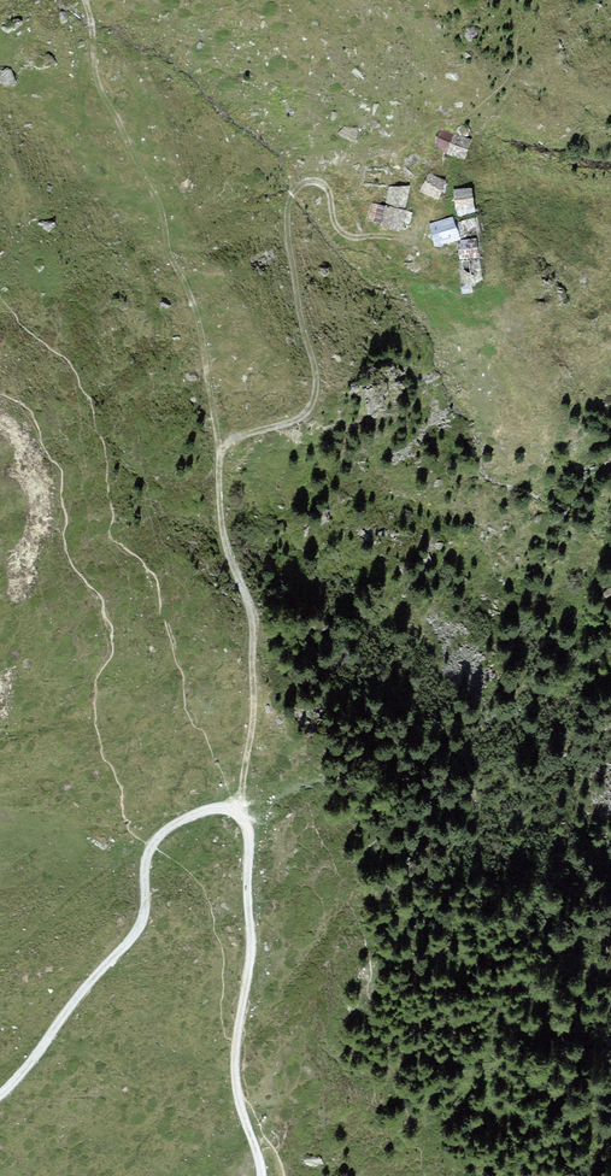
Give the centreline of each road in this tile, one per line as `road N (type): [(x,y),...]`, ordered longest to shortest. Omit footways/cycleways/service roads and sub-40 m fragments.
road 1 (track): [(241,805),(254,722),(253,625),(222,534),(220,451),(228,440),(307,415),(315,399),(293,285),(290,201),(305,183),(319,180),(330,190),(340,232),(412,236)]
road 2 (track): [(83,0),(92,65),(166,226),(167,252),(186,290),(220,451)]
road 3 (track): [(241,805),(209,813),(145,848),(143,914),(130,941),(0,1097)]
road 4 (track): [(241,805),(248,913),(236,1094)]

